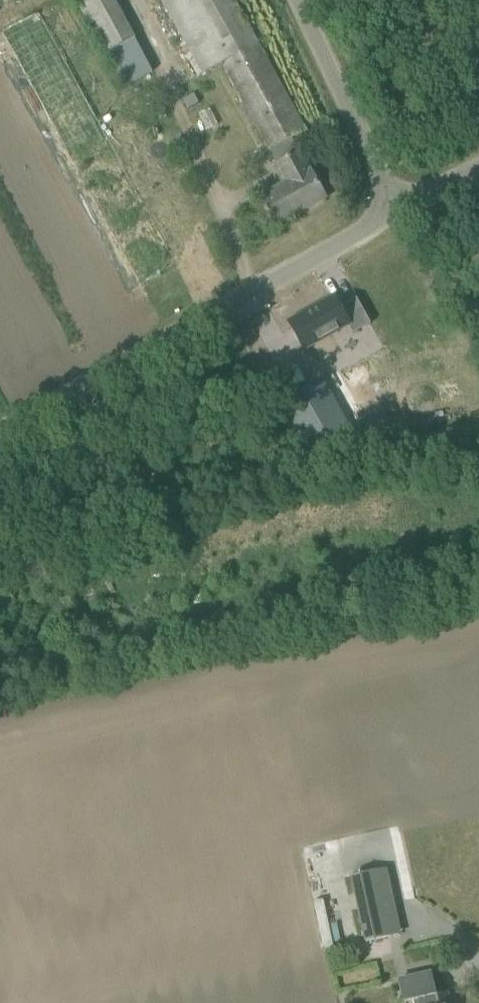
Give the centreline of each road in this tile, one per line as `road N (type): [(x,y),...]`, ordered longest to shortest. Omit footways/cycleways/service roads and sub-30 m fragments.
road 1 (unclassified): [(0,431),(393,210)]
road 2 (unclassified): [(393,210),(295,0)]

